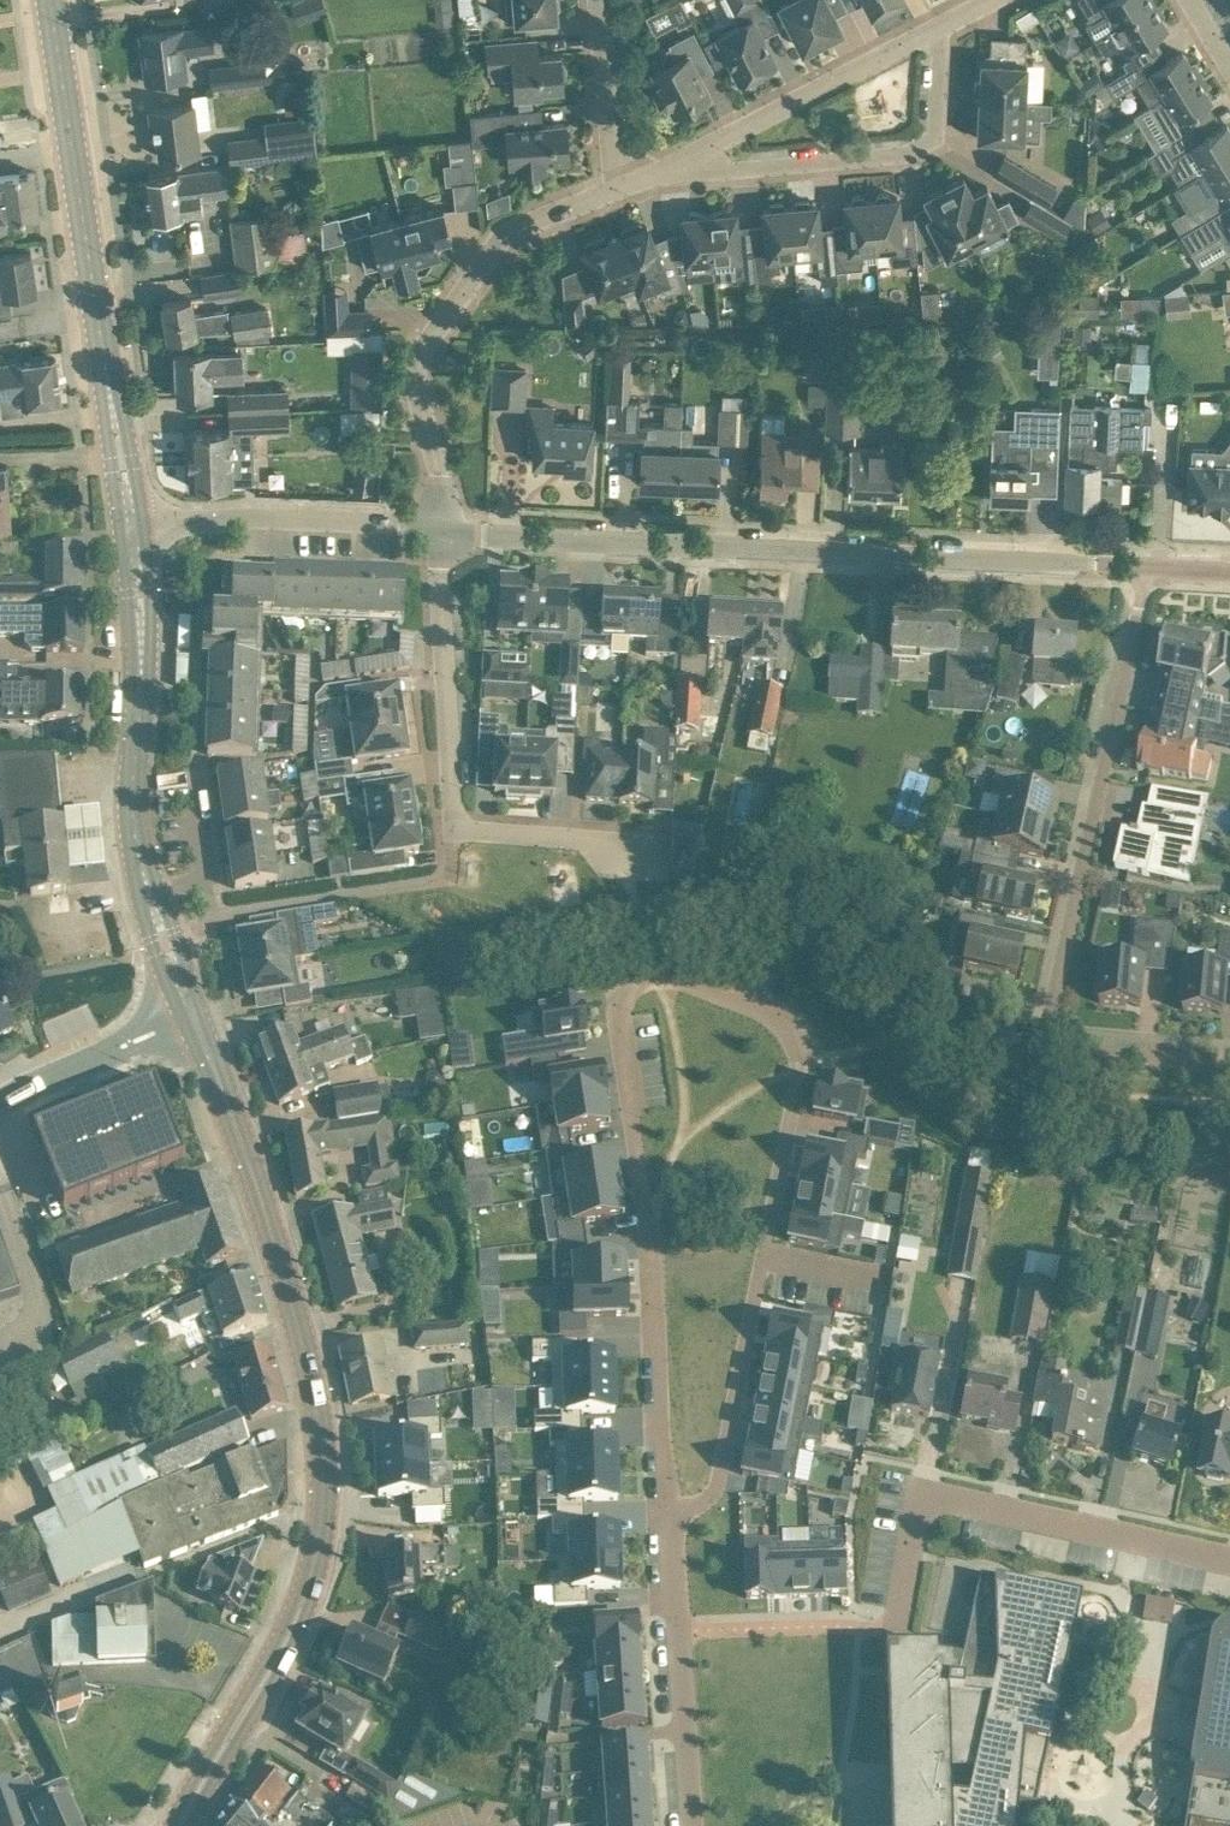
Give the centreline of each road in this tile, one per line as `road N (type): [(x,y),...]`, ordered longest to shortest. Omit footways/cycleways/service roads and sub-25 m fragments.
road 1 (residential): [(669,1514),(705,1510),(799,1063),(776,1021),(666,986),(627,994),(620,1009),(651,1228),(655,1319)]
road 2 (tertiary): [(176,1825),(314,1578),(329,1516),(326,1455),(304,1364),(193,1013)]
road 3 (residential): [(1149,569),(442,533)]
road 4 (residential): [(1229,1063),(1064,1047),(1048,1040),(1044,1024),(1149,569)]
road 5 (tertiary): [(129,521),(50,0)]
road 6 (residential): [(665,845),(459,833),(442,533)]
road 7 (tertiary): [(193,1013),(134,843),(144,668),(129,521)]
road 8 (residential): [(442,533),(441,474),(415,389),(416,358),(506,233),(641,178)]
road 9 (residential): [(1229,1550),(919,1489),(891,1631)]
road 10 (residential): [(641,178),(916,152),(941,112),(942,26)]
road 11 (residential): [(641,178),(942,26)]
road 12 (residential): [(442,533),(410,522),(282,517),(129,521)]
road 13 (residential): [(691,1825),(669,1514)]
road 14 (unclassified): [(0,1102),(193,1013)]
road 15 (residential): [(655,1319),(669,1514)]
road 16 (residential): [(641,178),(611,143),(598,0)]

